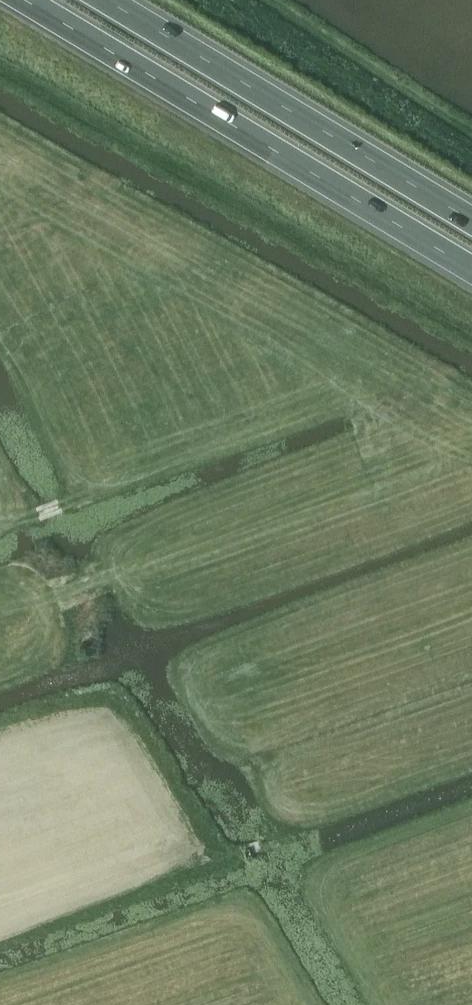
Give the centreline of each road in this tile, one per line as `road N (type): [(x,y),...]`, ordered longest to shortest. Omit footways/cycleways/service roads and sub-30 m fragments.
road 1 (trunk): [(22,0),(471,272)]
road 2 (trunk): [(471,221),(107,0)]

